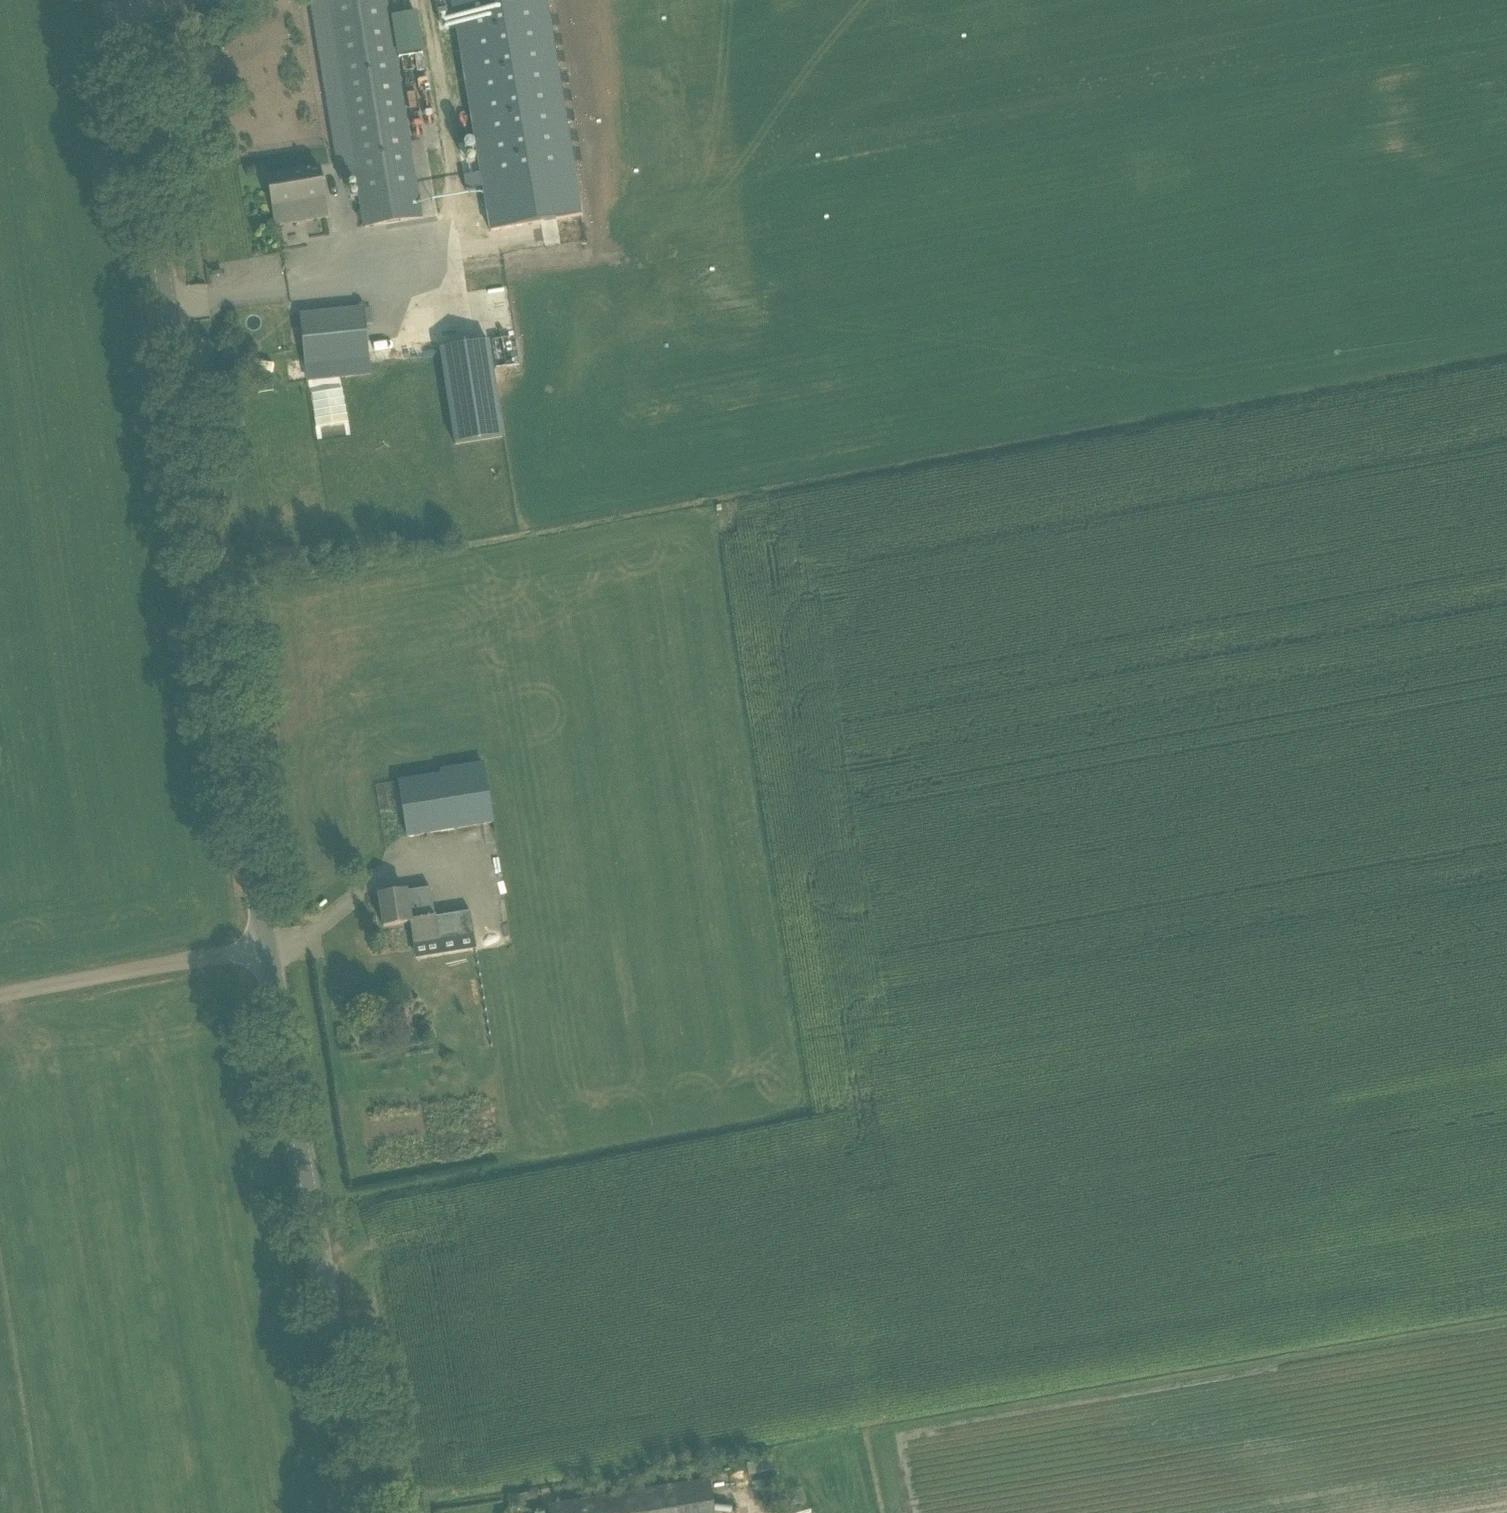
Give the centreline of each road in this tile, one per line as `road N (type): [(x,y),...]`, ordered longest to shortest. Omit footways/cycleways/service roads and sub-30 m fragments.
road 1 (unclassified): [(369,1512),(295,1118),(118,0)]

